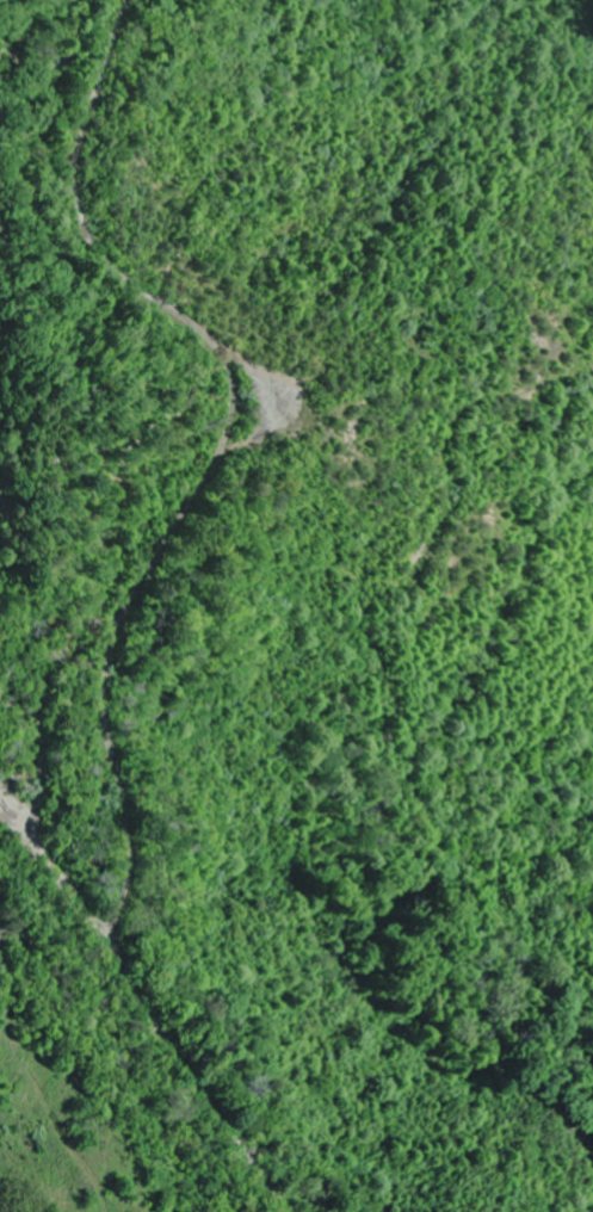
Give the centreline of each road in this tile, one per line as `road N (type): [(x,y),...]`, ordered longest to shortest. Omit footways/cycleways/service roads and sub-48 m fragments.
road 1 (residential): [(311,1211),(165,1051),(31,882)]

